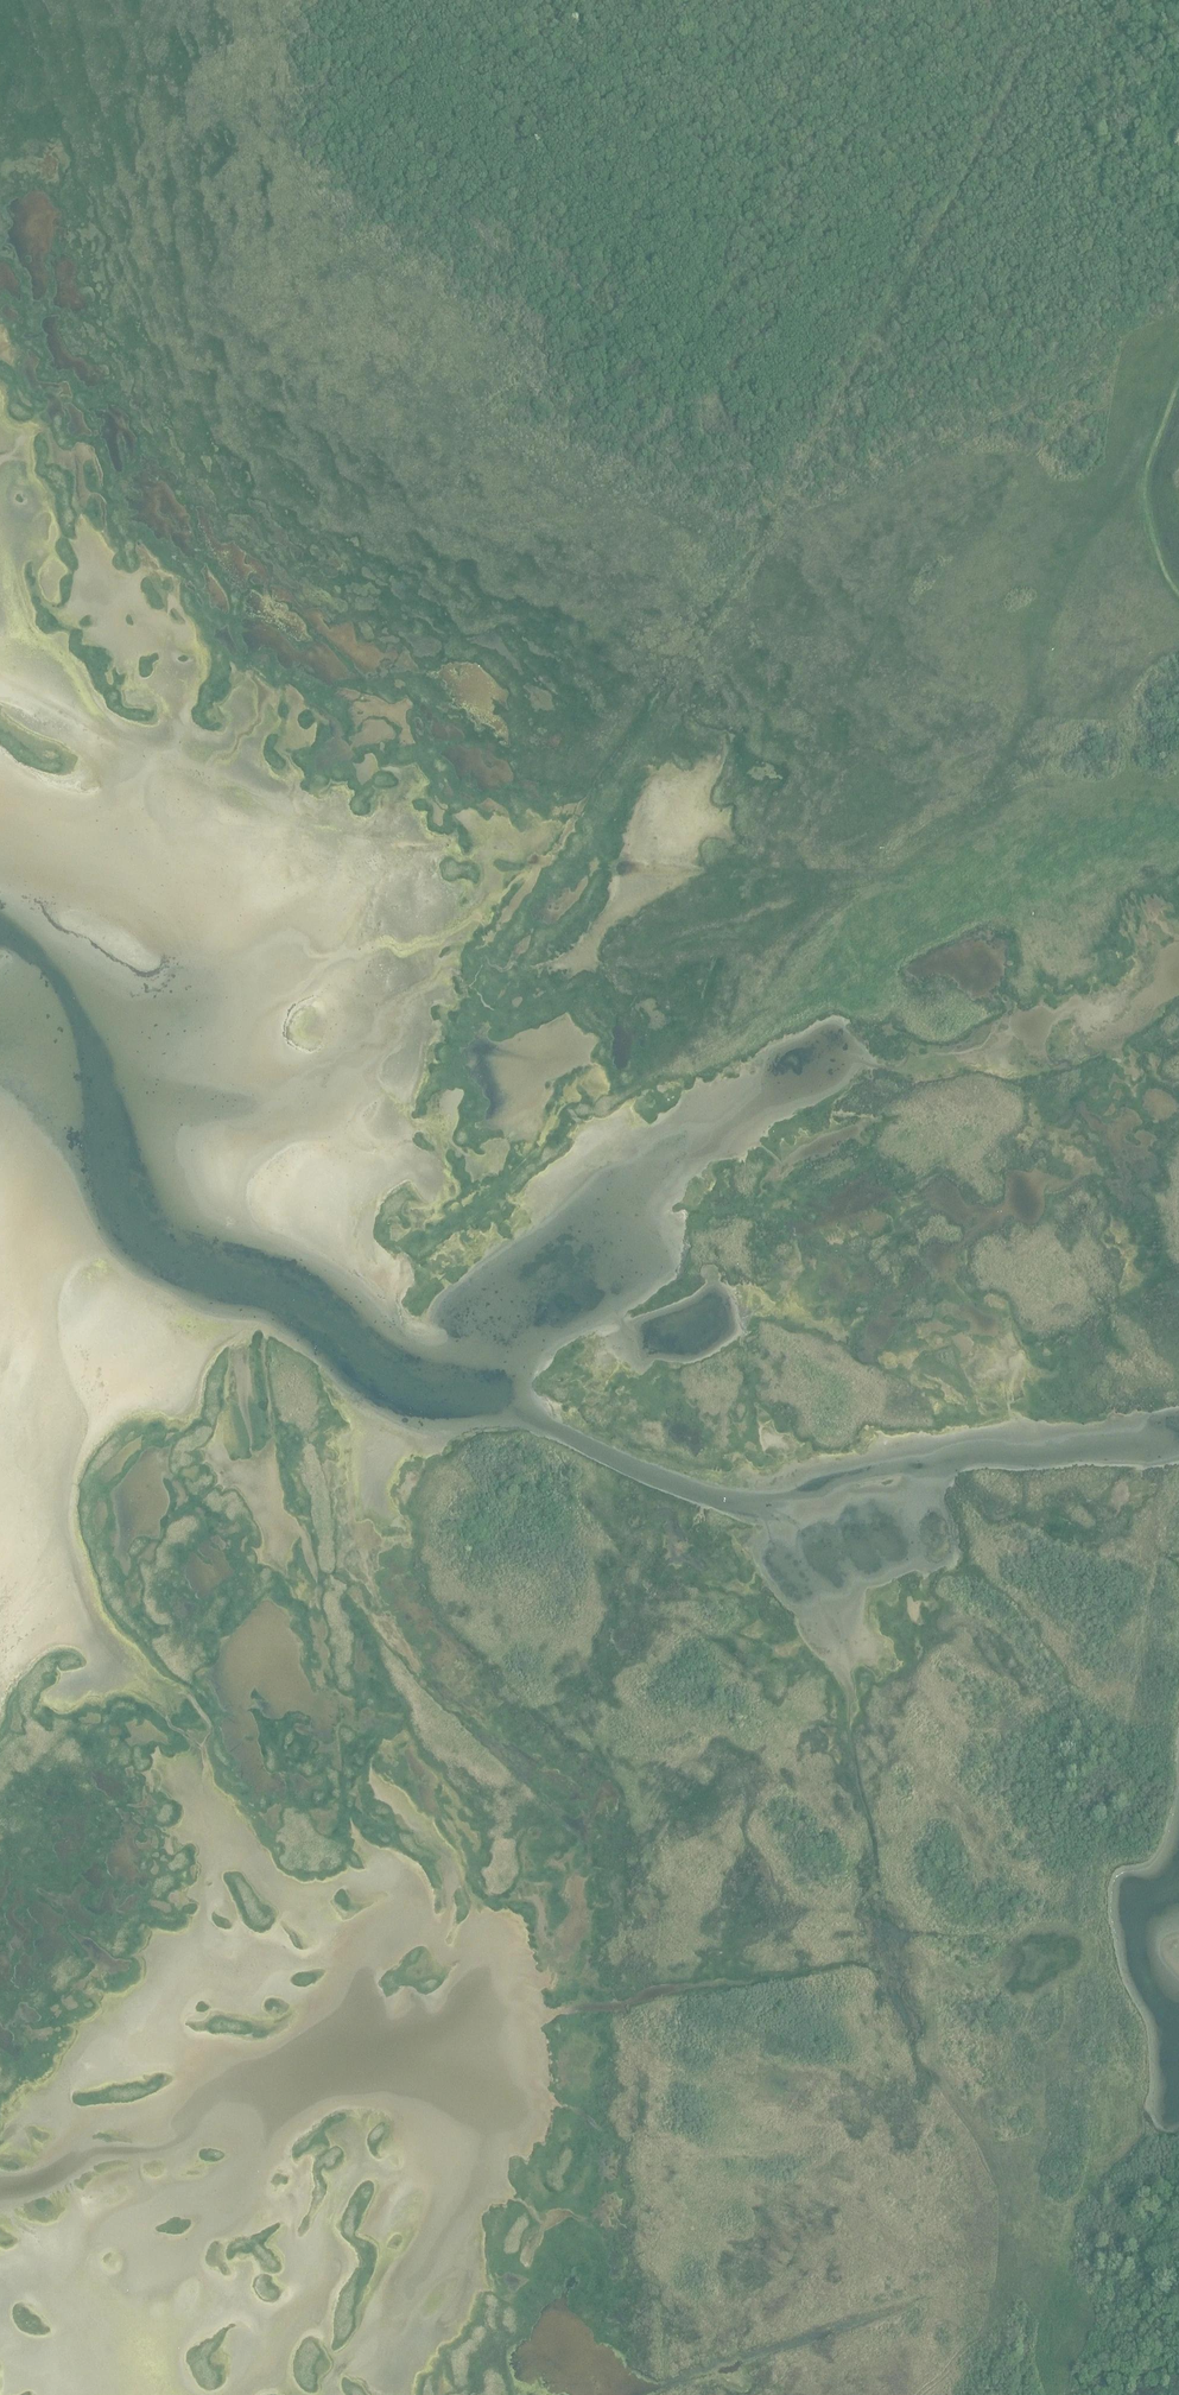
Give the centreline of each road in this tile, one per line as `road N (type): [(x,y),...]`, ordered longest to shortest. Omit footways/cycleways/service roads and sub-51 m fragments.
road 1 (track): [(1178,594),(1165,577),(1144,496),(1146,464),(1178,384)]

